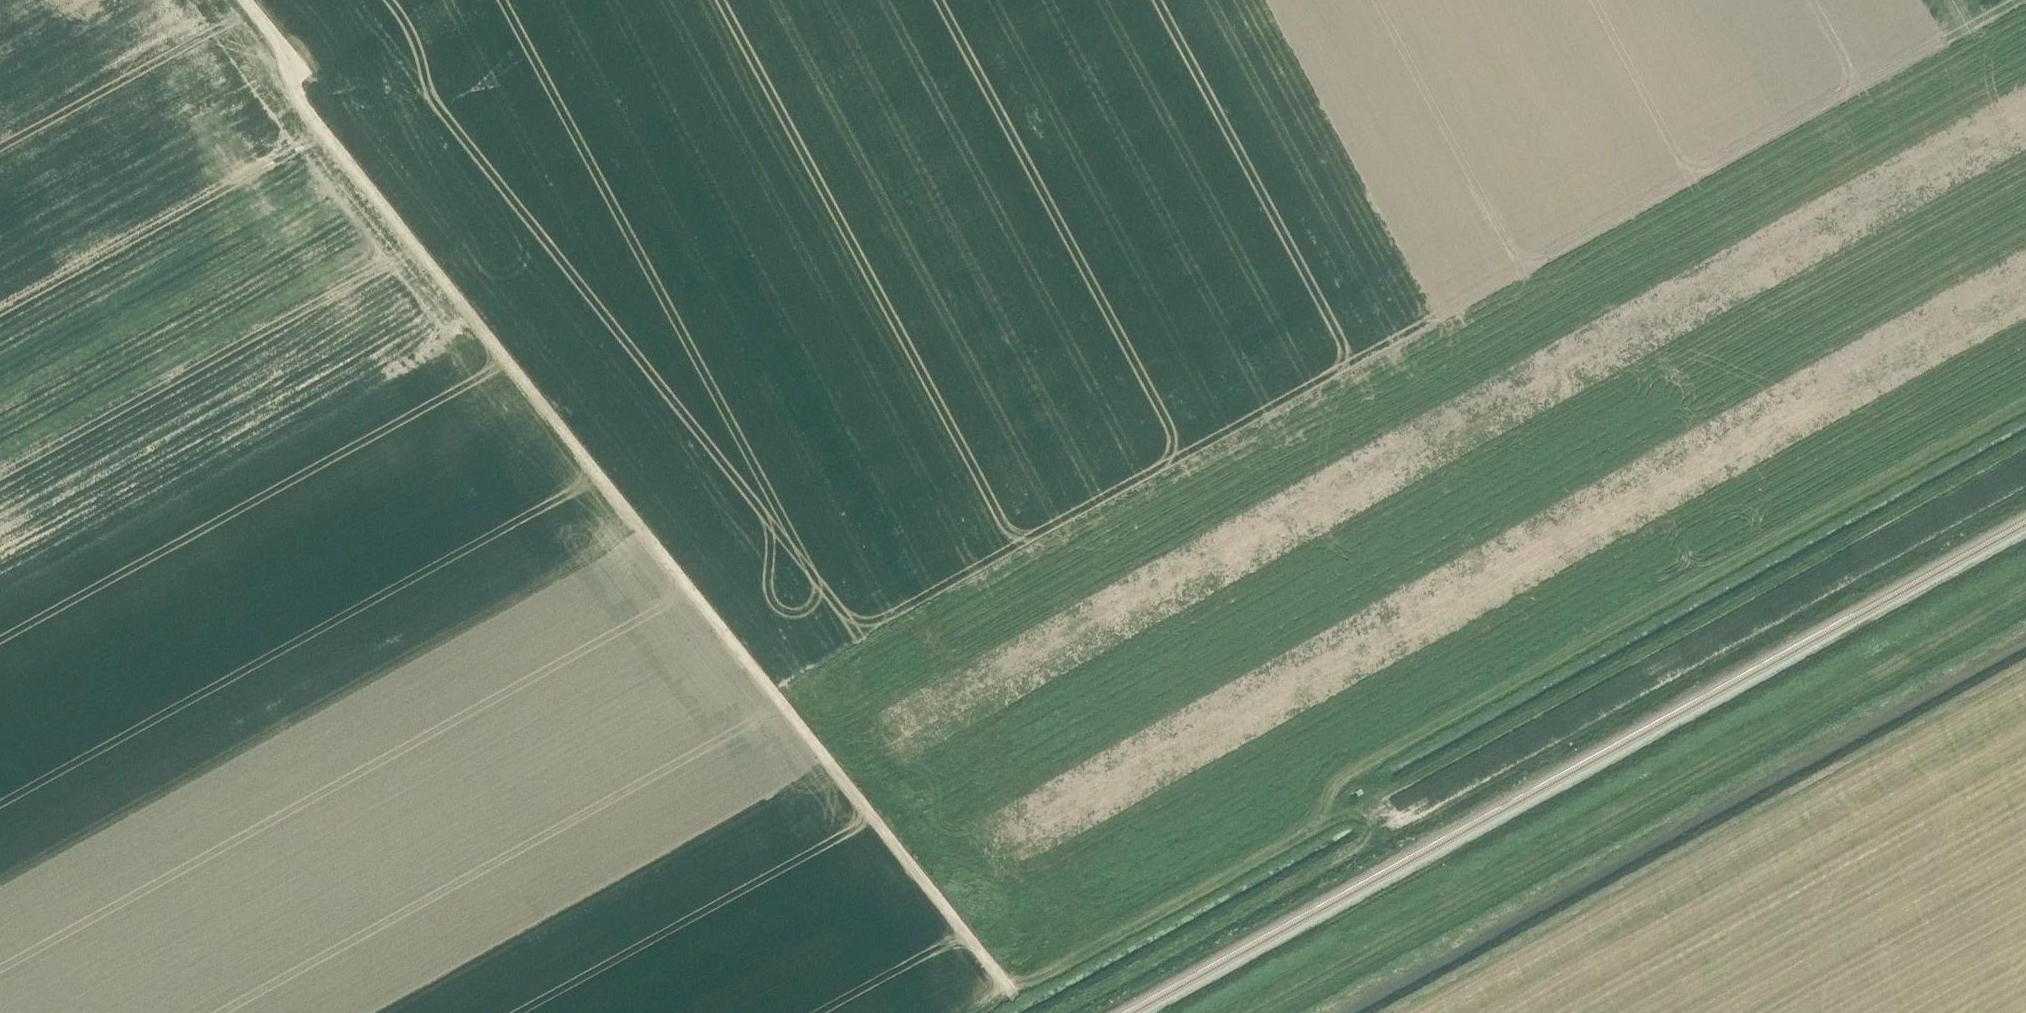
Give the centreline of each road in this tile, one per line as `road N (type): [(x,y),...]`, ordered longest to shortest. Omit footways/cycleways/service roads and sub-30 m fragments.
road 1 (unclassified): [(1013,989),(297,92),(284,50),(244,0)]

